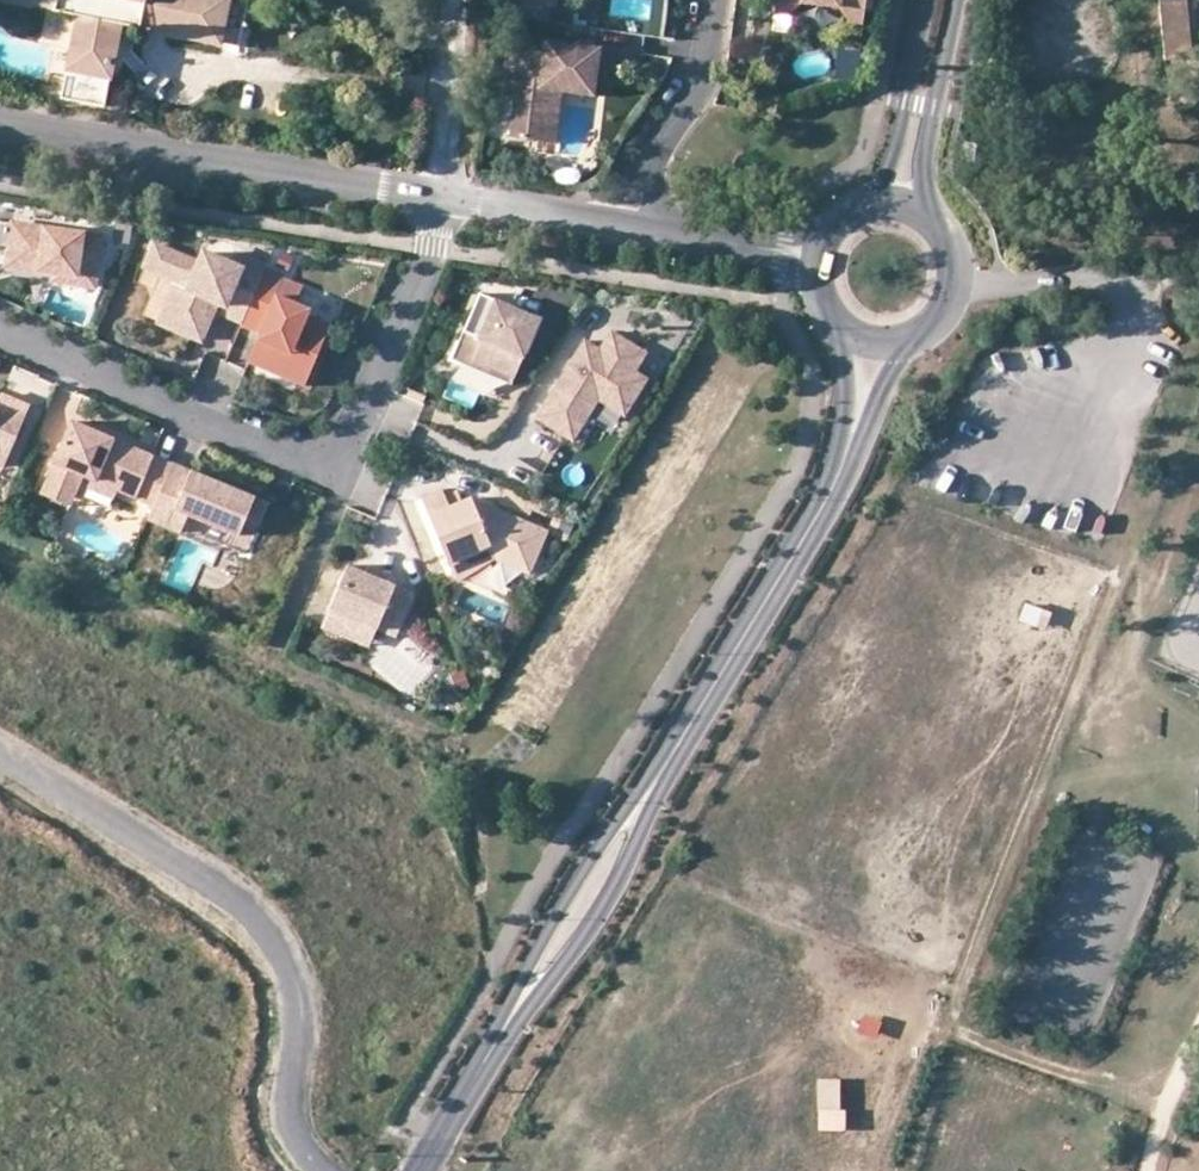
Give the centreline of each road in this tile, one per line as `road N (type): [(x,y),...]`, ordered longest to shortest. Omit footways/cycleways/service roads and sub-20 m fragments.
road 1 (tertiary): [(458,1109),(620,888),(656,799),(821,529),(897,363),(921,333)]
road 2 (tertiary): [(831,320),(842,408),(809,511),(549,922),(458,1109)]
road 3 (residential): [(442,201),(356,428),(321,450),(282,451),(0,332)]
road 4 (unclassified): [(324,1170),(300,1143),(288,1098),(293,989),(257,915),(0,756)]
road 5 (residential): [(0,121),(442,201)]
road 6 (residential): [(630,228),(657,151),(708,72),(717,0)]
road 7 (tertiary): [(940,225),(926,171),(928,136),(955,0)]
road 8 (tertiary): [(928,0),(899,136),(857,204)]
road 9 (residential): [(442,201),(458,0)]
road 10 (residential): [(442,201),(630,228)]
road 11 (tertiary): [(921,333),(954,291),(955,256),(940,225)]

